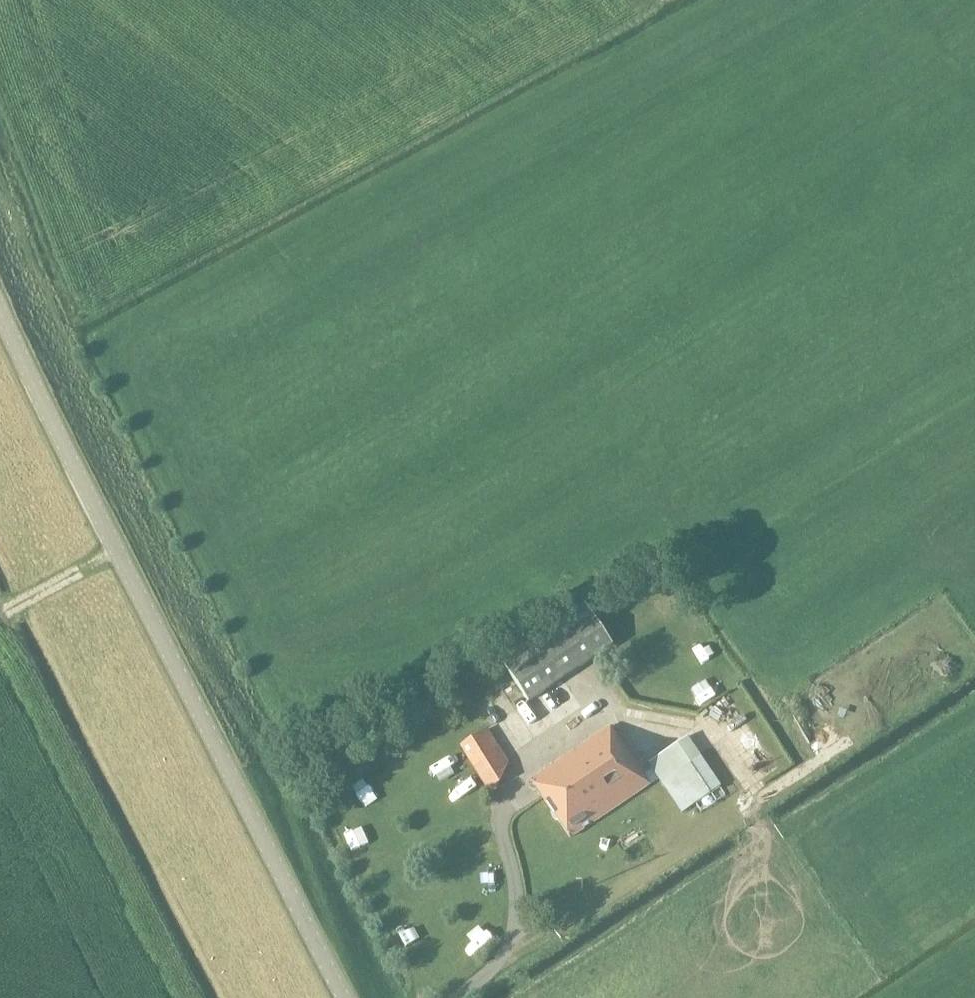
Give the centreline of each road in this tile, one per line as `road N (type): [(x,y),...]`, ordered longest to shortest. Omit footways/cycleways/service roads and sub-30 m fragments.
road 1 (tertiary): [(345,997),(40,394),(0,295)]

